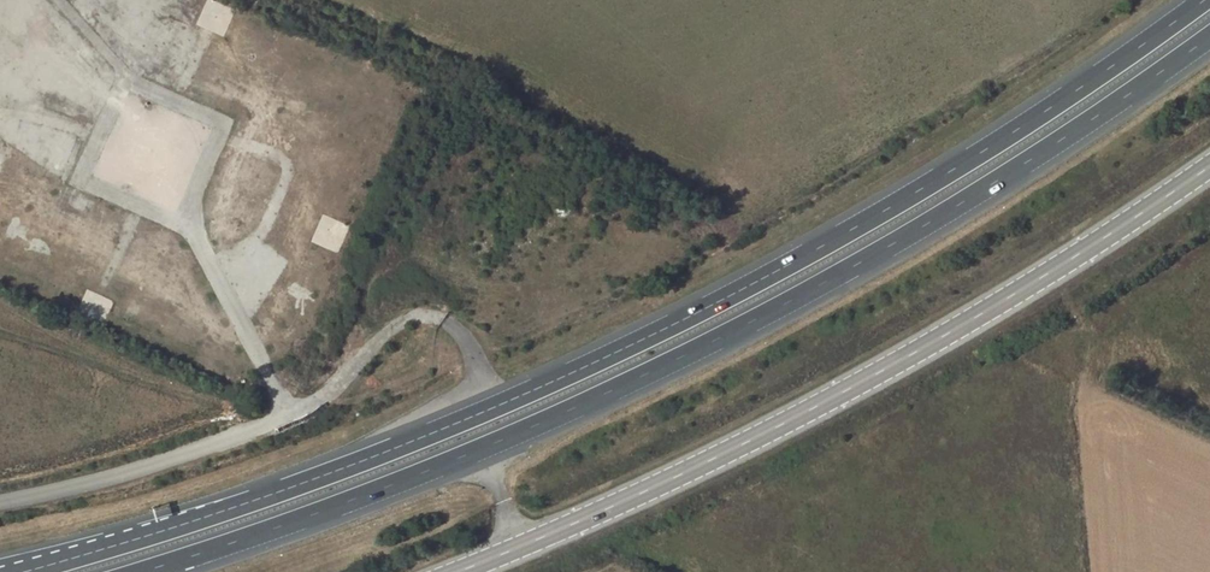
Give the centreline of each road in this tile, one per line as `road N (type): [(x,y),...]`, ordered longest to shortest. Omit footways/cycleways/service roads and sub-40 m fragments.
road 1 (motorway): [(1204,0),(886,210),(656,333),(330,473),(23,571)]
road 2 (motorway): [(143,571),(486,447),(744,326),(1018,168),(1209,37)]
road 3 (secondary): [(1209,165),(1043,276),(811,410),(458,571)]
road 4 (unclassified): [(0,501),(157,465),(292,413)]

